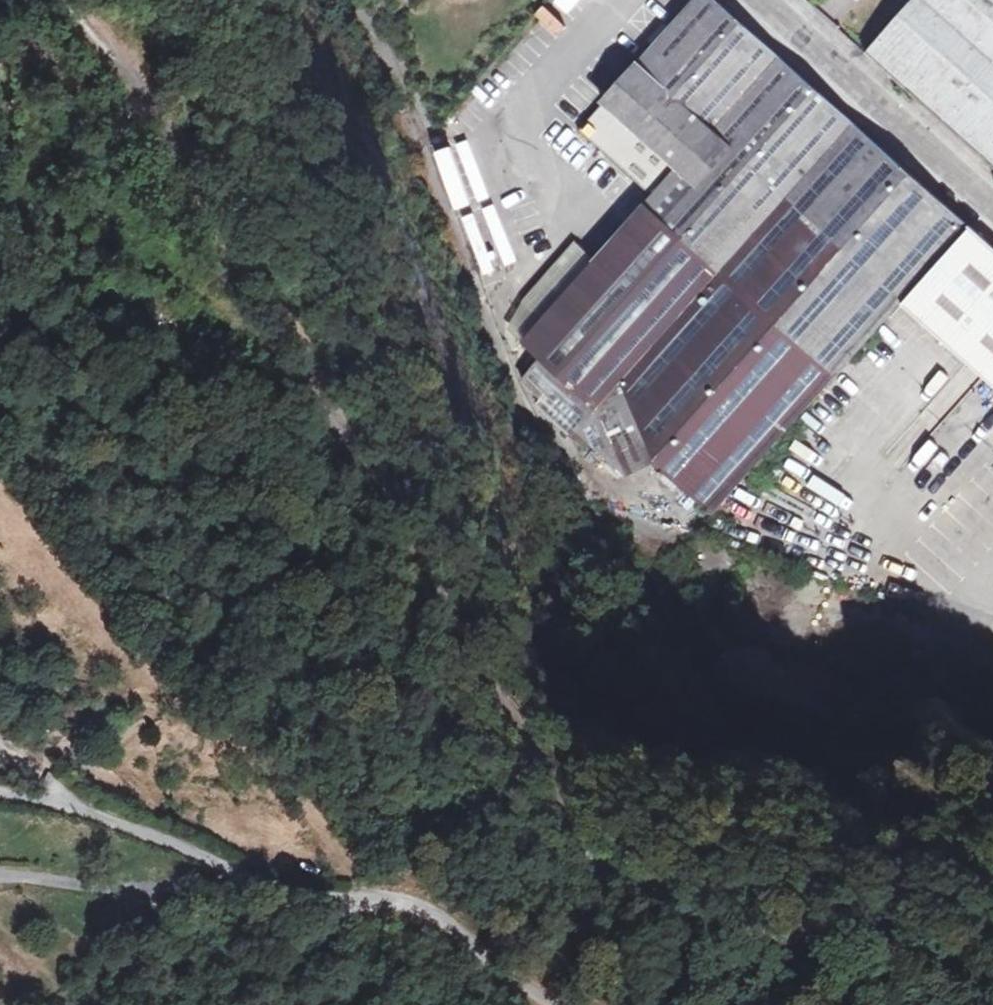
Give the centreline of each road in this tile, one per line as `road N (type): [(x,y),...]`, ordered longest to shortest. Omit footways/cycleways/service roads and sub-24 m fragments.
road 1 (track): [(811,1004),(769,953),(676,892),(590,862),(524,729),(430,585),(188,145),(76,0)]
road 2 (unclassified): [(0,787),(168,840),(306,897),(395,907),(560,1004)]
road 3 (residential): [(757,0),(992,209)]

